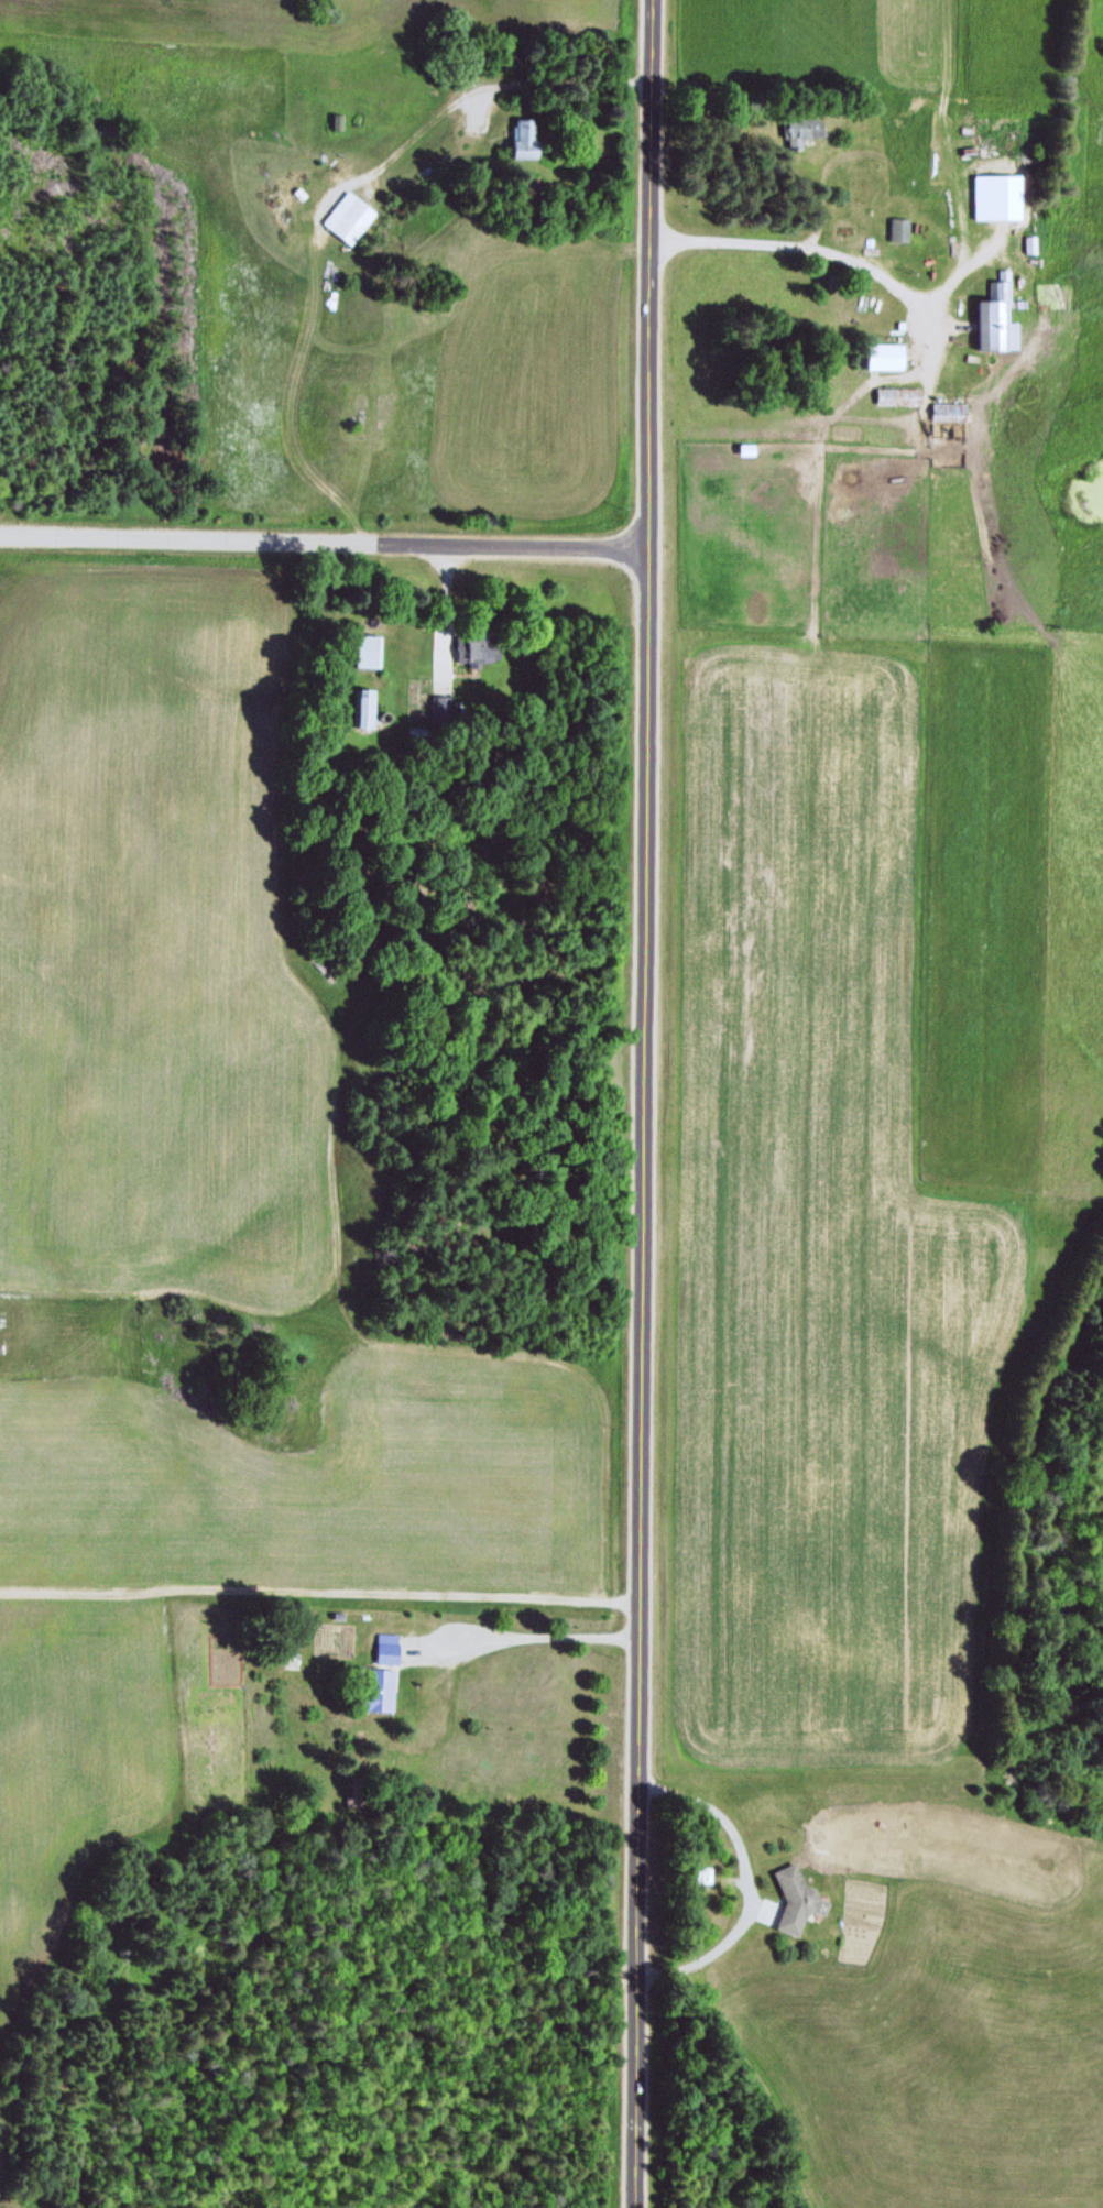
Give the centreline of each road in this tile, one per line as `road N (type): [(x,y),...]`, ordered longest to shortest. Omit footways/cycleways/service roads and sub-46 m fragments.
road 1 (secondary): [(630,2207),(647,0)]
road 2 (residential): [(644,550),(0,536)]

